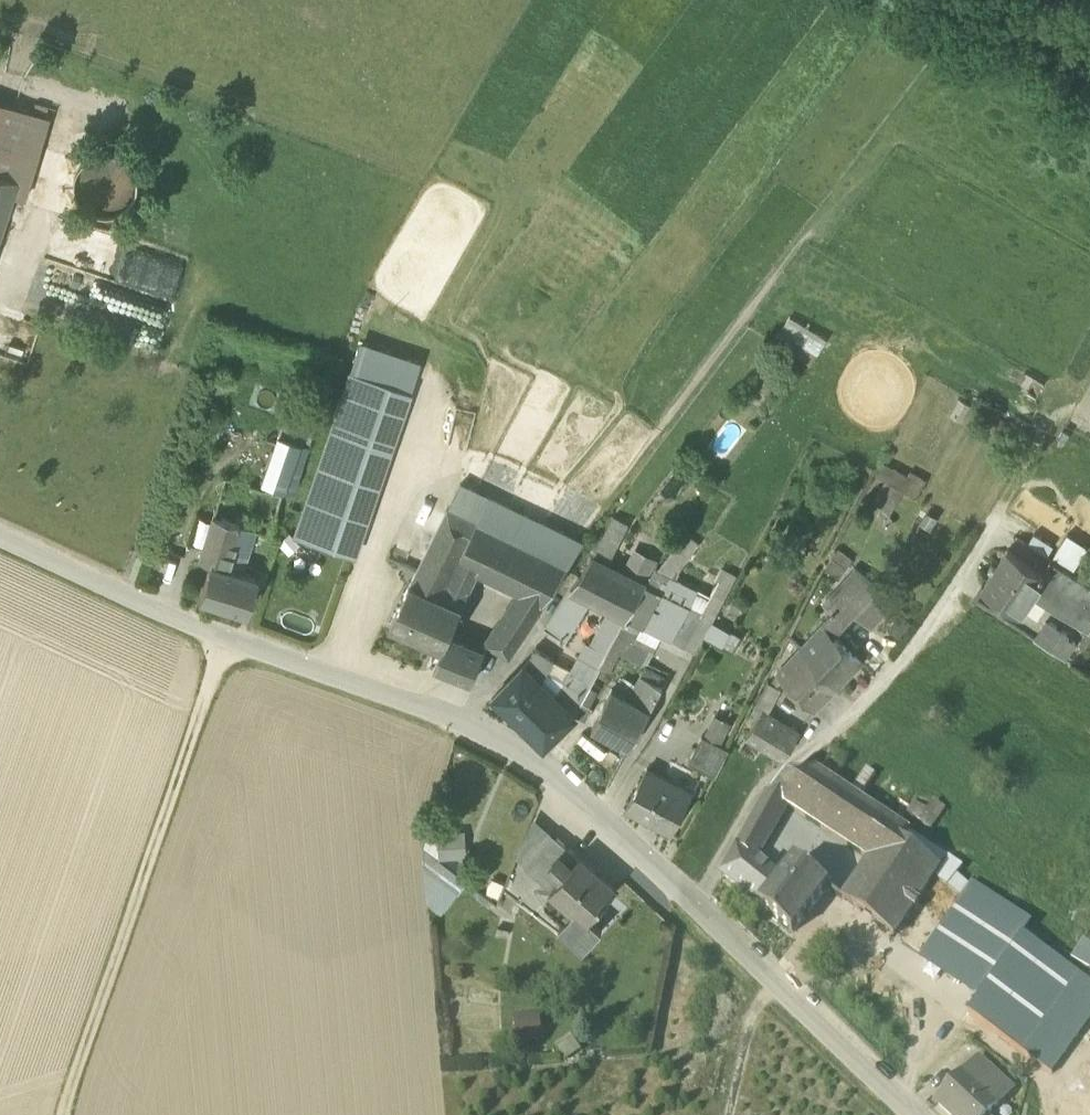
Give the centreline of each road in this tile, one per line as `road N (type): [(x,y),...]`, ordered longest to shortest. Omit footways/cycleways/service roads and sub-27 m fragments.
road 1 (residential): [(689,905),(578,800),(478,733),(224,640),(0,538)]
road 2 (unclassified): [(1005,502),(892,674),(837,731),(761,789),(689,905)]
road 3 (track): [(224,640),(63,1114)]
road 4 (residential): [(912,1114),(689,905)]
road 5 (track): [(904,1108),(921,984),(844,918)]
road 6 (track): [(921,984),(1053,1086),(1089,1052)]
road 7 (track): [(1068,385),(1005,502)]

